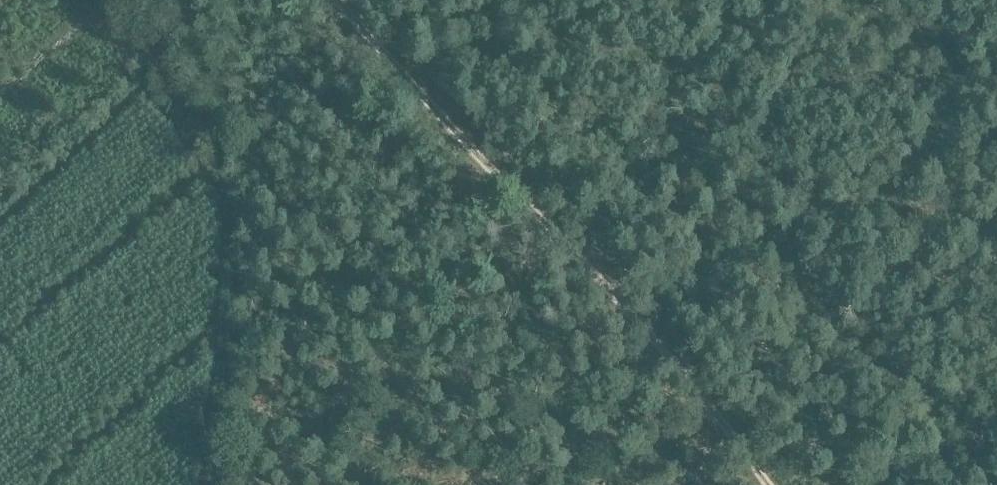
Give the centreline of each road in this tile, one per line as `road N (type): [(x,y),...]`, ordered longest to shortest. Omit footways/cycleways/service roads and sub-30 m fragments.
road 1 (track): [(339,0),(636,318),(772,484)]
road 2 (track): [(144,85),(0,220)]

